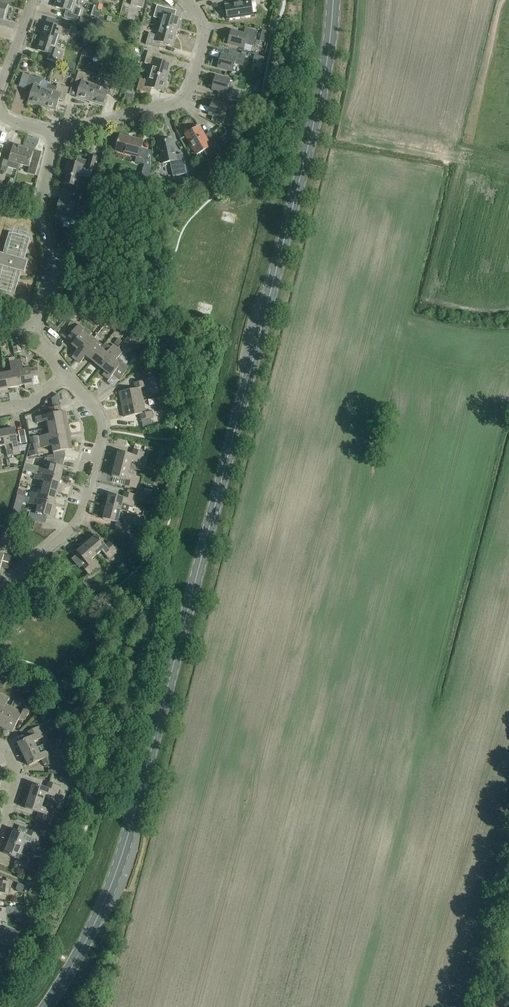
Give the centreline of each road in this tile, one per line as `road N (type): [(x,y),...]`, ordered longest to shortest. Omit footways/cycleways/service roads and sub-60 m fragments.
road 1 (primary): [(46,1006),(89,936),(123,853),(314,125),(333,0)]
road 2 (residential): [(66,374),(106,431),(86,512),(0,592)]
road 3 (residential): [(185,0),(206,33),(185,99),(55,136)]
road 4 (residential): [(35,337),(52,272),(37,214),(55,136)]

